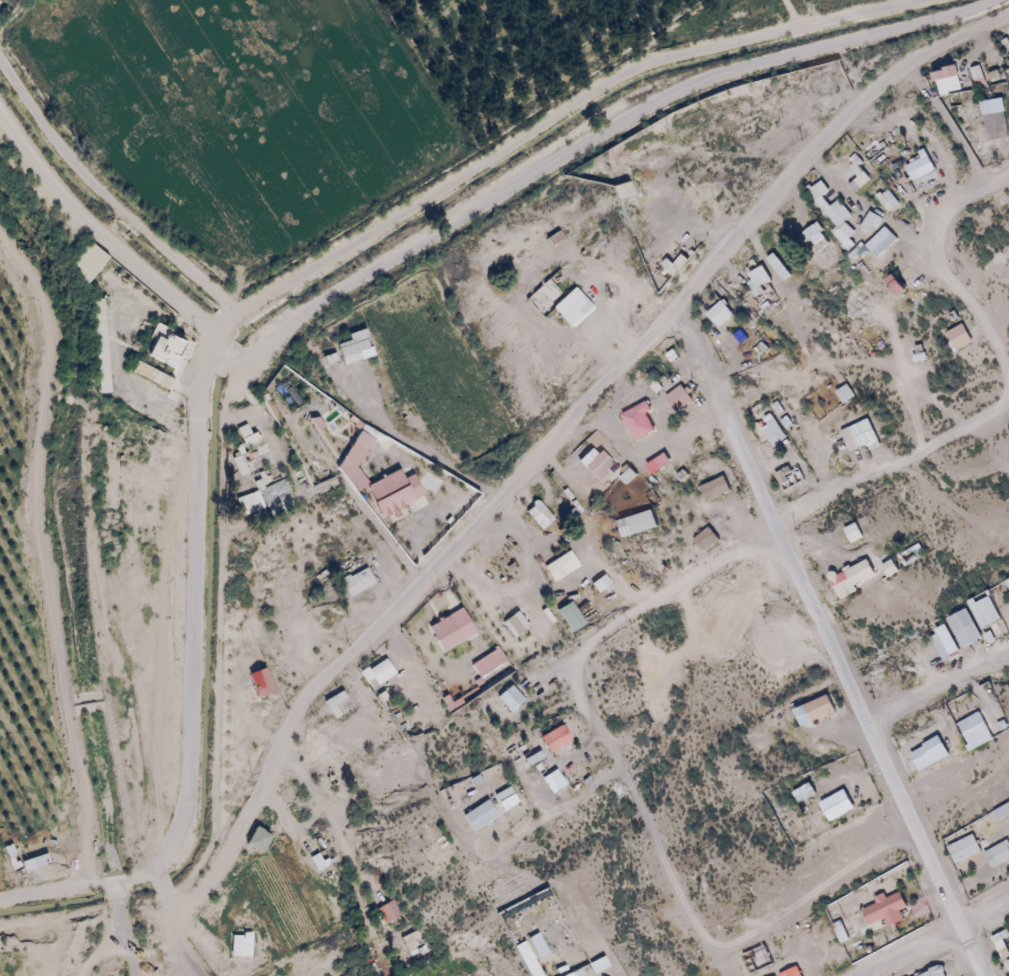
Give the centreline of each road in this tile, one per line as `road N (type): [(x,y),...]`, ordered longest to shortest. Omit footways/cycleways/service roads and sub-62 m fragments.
road 1 (residential): [(170,941),(285,727),(318,683),(839,124),(906,66),(1008,17)]
road 2 (residential): [(215,338),(234,315),(616,79),(919,0)]
road 3 (residential): [(88,888),(35,512),(47,315),(0,232)]
road 4 (residential): [(234,315),(81,177),(0,65)]
road 5 (residential): [(215,338),(87,223),(0,114)]
road 6 (residential): [(1008,408),(777,532)]
road 7 (residential): [(943,228),(953,280),(1003,364),(1006,409)]
road 8 (residential): [(867,721),(1008,654)]
road 9 (residential): [(906,66),(983,187)]

